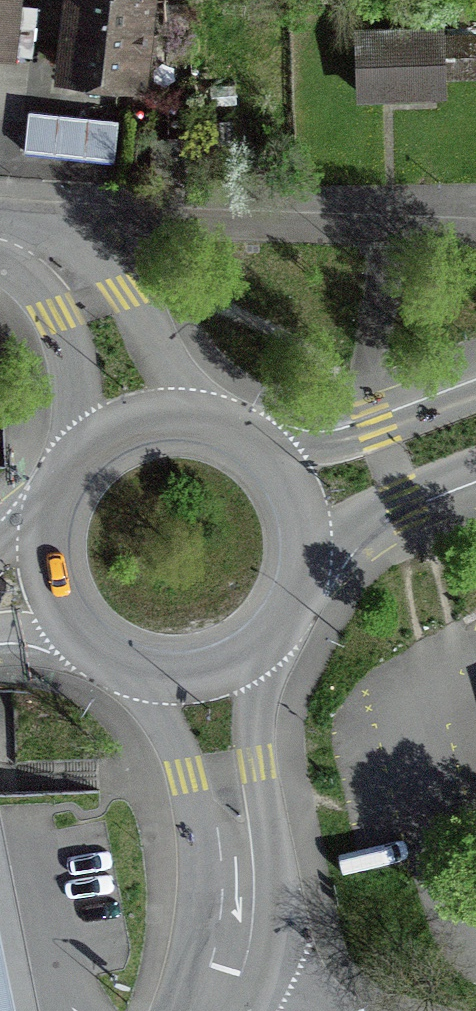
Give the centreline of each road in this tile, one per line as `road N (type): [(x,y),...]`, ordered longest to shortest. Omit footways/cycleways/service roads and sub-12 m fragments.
road 1 (residential): [(199,670),(237,858),(235,923),(216,999)]
road 2 (tertiary): [(142,430),(91,303),(53,265),(0,240)]
road 3 (primary): [(475,397),(337,446),(259,456)]
road 4 (primary): [(301,552),(402,496),(475,468)]
road 5 (primary): [(199,670),(231,659),(281,615),(301,552)]
road 6 (primary): [(77,621),(141,666),(199,670)]
road 7 (primary): [(142,430),(87,464),(57,521)]
road 8 (primary): [(259,456),(205,428),(142,430)]

